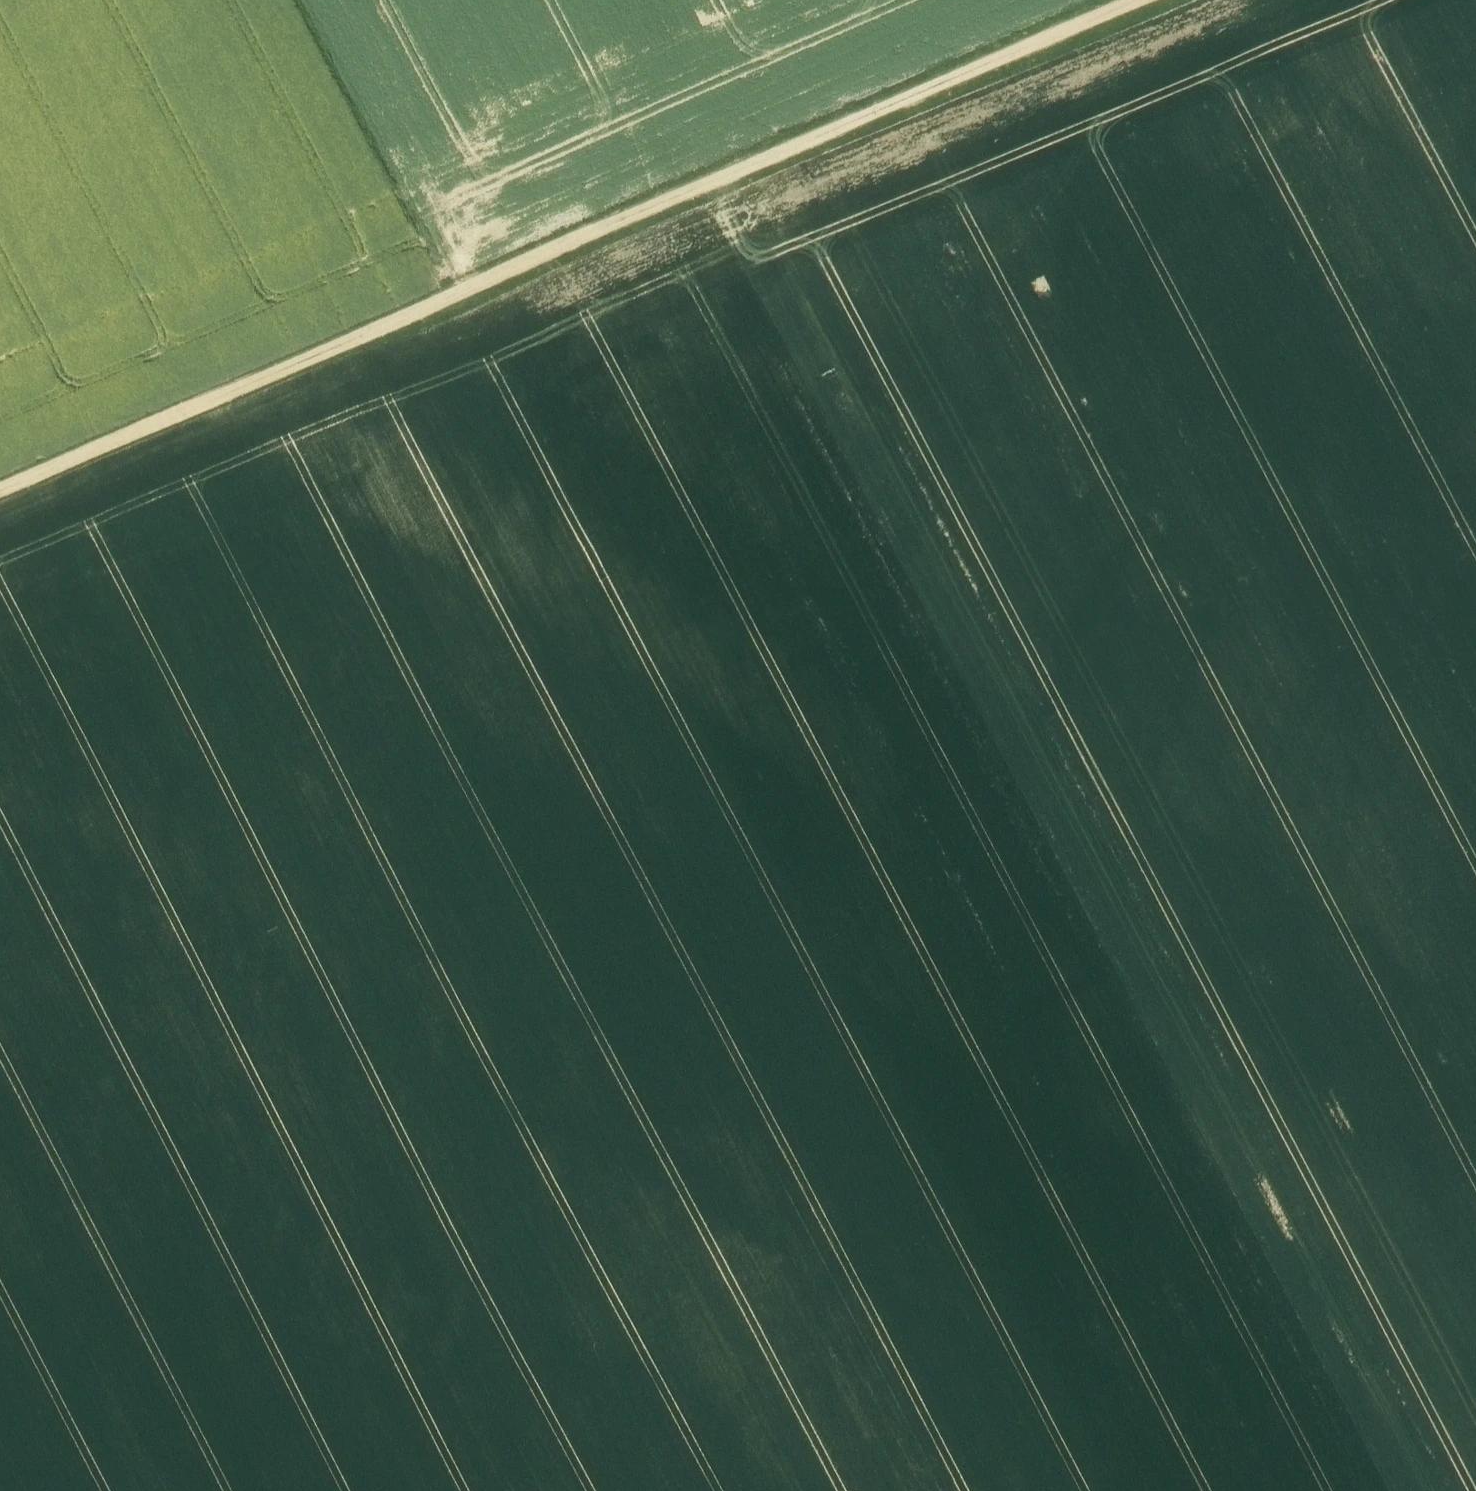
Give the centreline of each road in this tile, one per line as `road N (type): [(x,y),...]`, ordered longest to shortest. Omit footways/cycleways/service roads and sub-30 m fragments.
road 1 (track): [(1040,0),(607,181),(0,452)]

